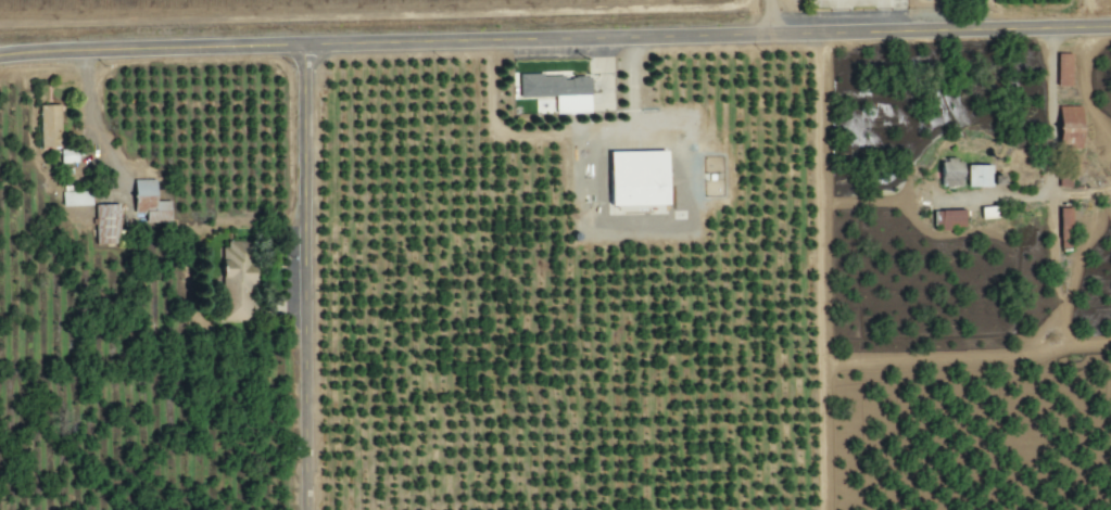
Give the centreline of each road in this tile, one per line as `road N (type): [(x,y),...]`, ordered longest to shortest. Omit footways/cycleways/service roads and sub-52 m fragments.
road 1 (residential): [(0,57),(1110,25)]
road 2 (residential): [(312,509),(311,44)]

